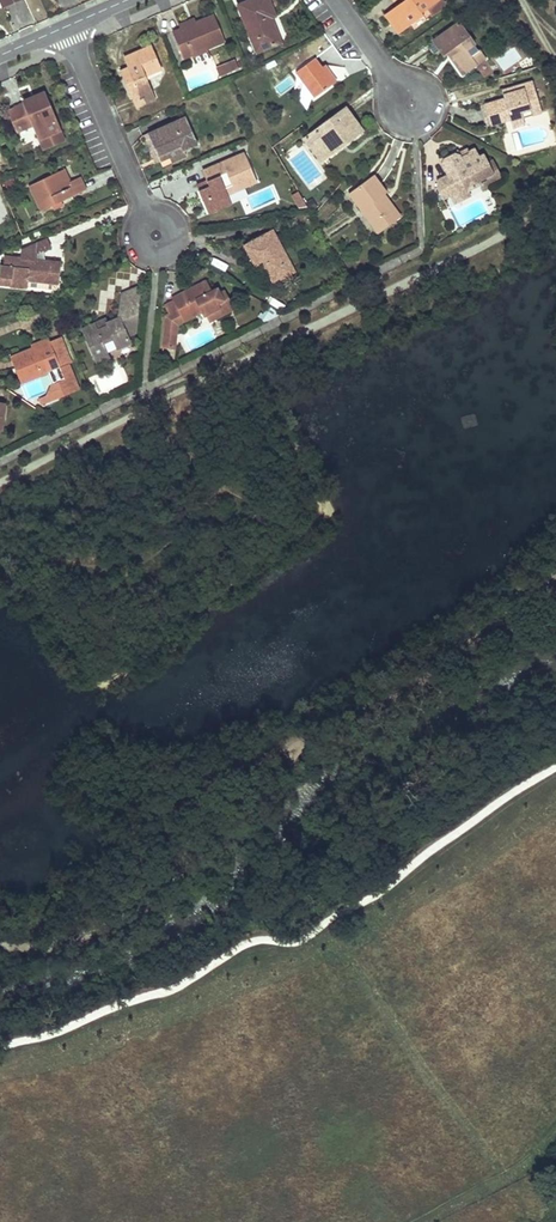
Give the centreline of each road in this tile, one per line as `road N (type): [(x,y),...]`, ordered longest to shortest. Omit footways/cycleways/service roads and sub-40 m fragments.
road 1 (residential): [(64,28),(148,216)]
road 2 (residential): [(400,88),(392,99),(396,118),(420,124),(430,115),(430,95),(406,85)]
road 3 (residential): [(148,216),(136,241),(159,255),(174,243),(175,230),(155,215)]

